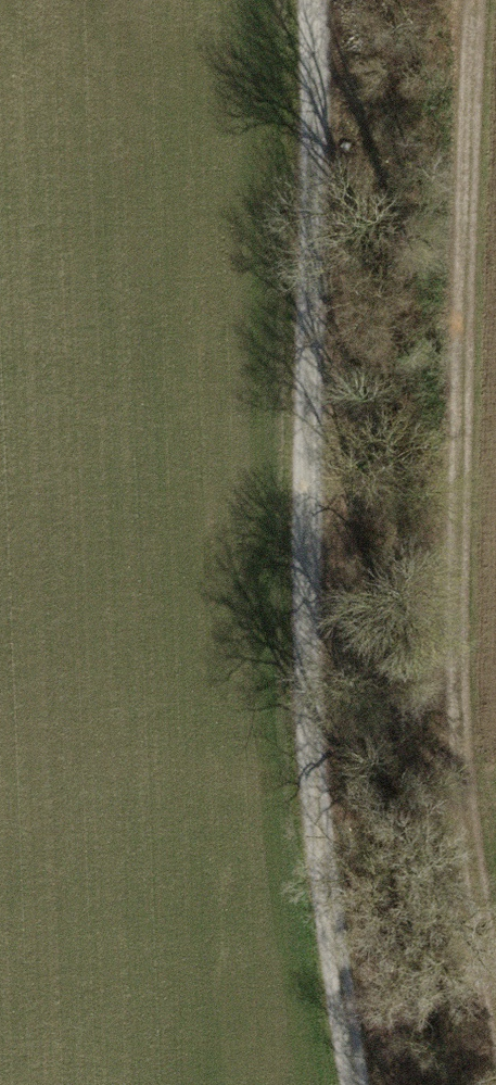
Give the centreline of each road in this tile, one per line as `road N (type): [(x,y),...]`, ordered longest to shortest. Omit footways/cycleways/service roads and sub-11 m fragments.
road 1 (track): [(366,1084),(312,728),(326,223),(312,0)]
road 2 (track): [(474,0),(460,751),(495,981)]

